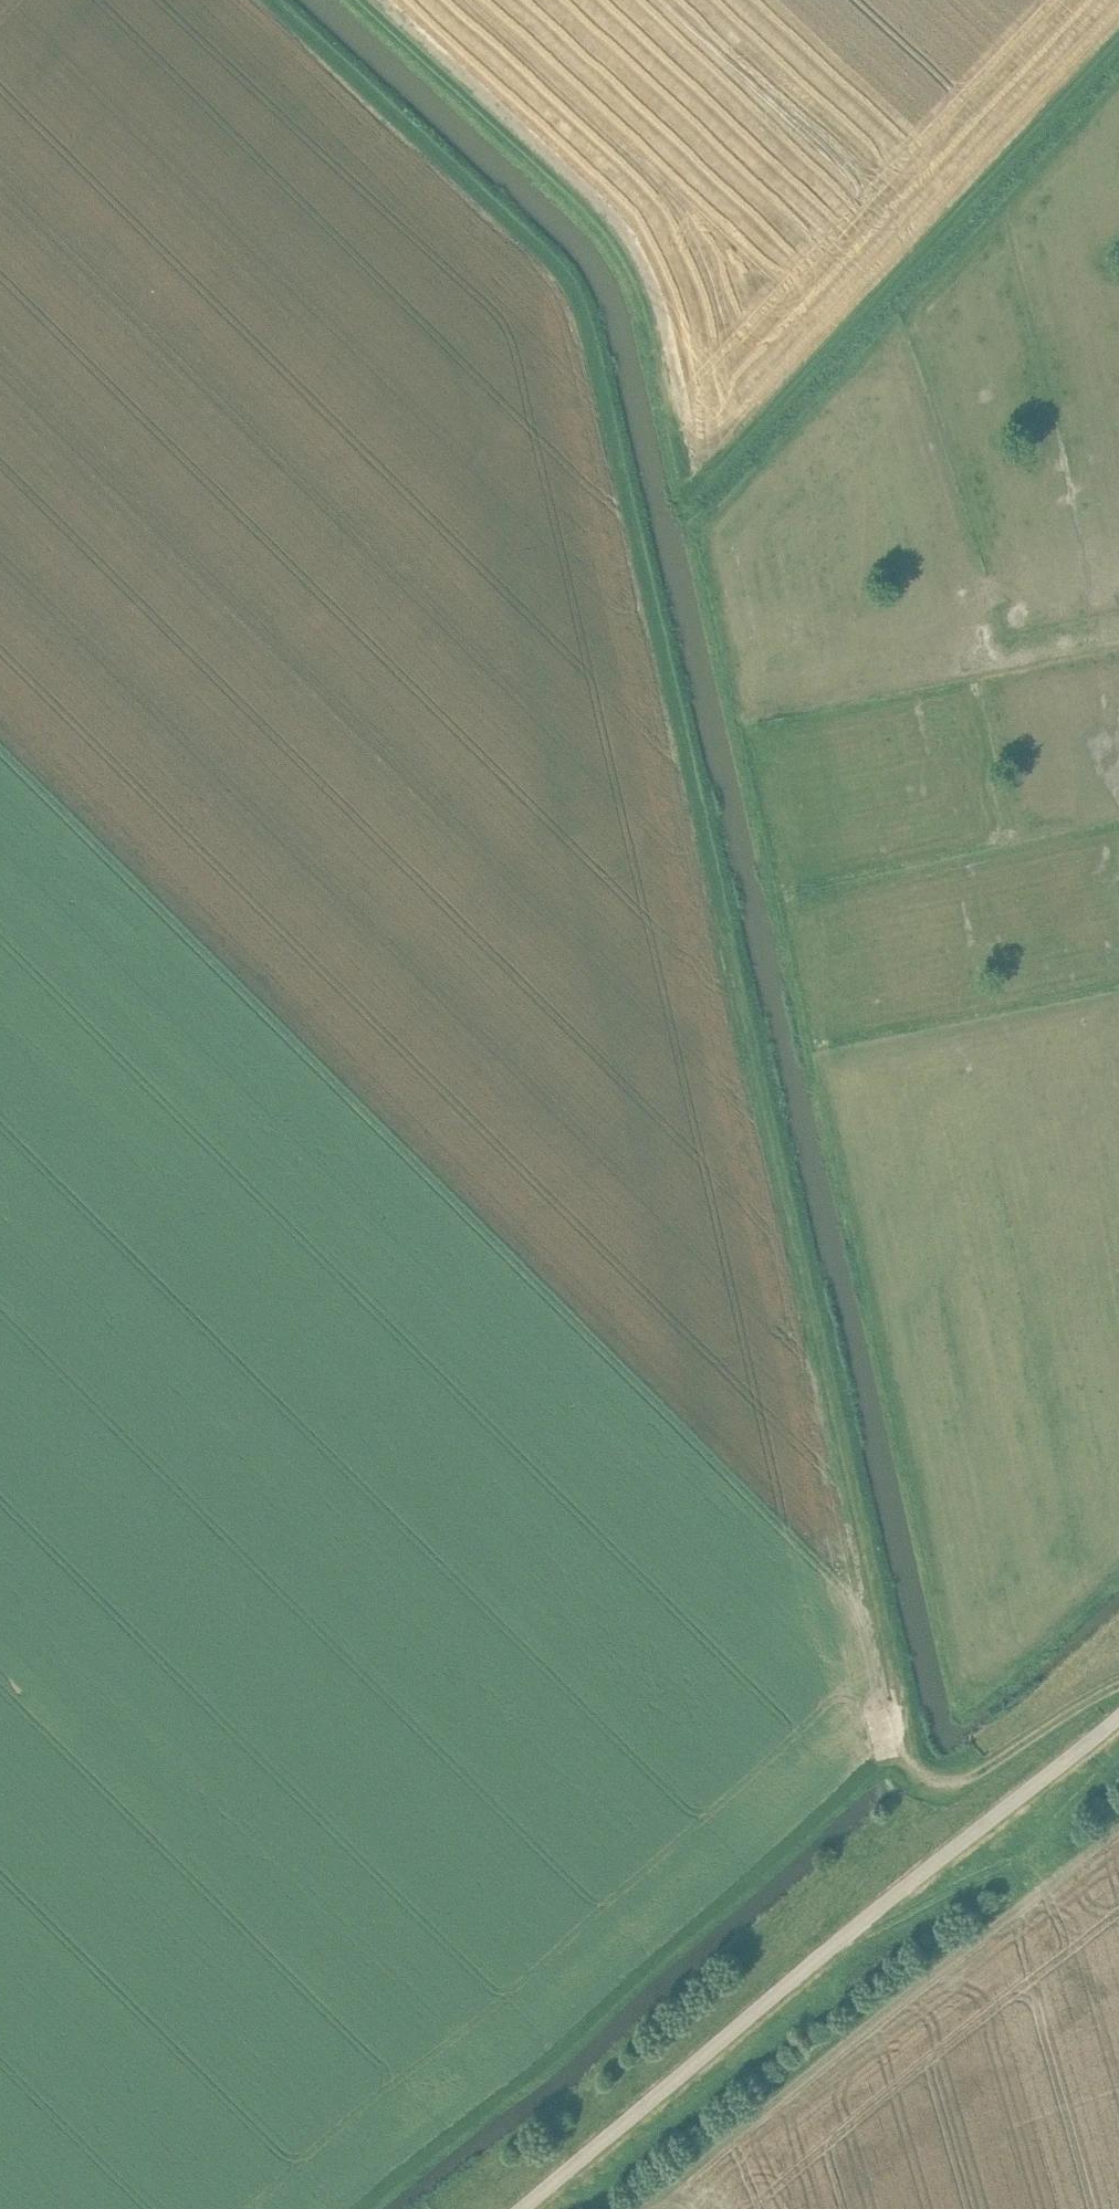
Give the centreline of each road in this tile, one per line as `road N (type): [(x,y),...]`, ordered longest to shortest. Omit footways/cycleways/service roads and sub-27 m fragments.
road 1 (track): [(256,0),(539,261),(580,325),(909,1764)]
road 2 (unclassified): [(520,2208),(1118,1717)]
road 3 (track): [(909,1764),(936,1780),(970,1775),(1118,1686)]

